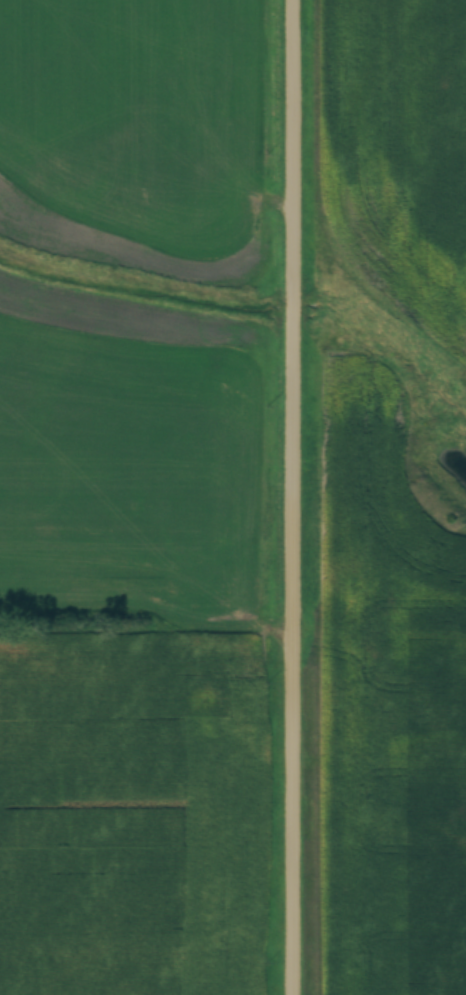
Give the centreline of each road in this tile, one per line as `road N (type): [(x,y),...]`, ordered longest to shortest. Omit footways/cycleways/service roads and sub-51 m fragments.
road 1 (residential): [(298,994),(294,0)]

